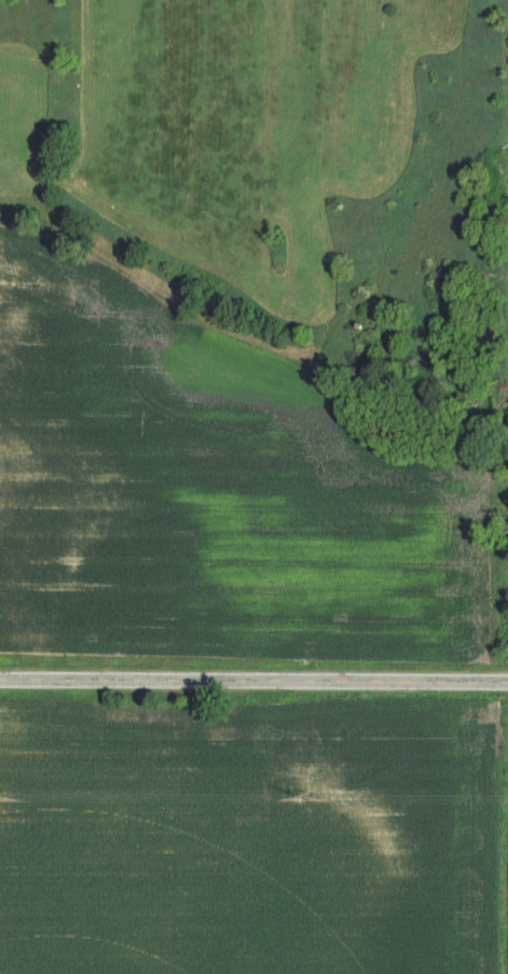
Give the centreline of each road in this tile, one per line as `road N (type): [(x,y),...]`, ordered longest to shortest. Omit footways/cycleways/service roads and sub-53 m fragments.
road 1 (residential): [(0,673),(507,677)]

